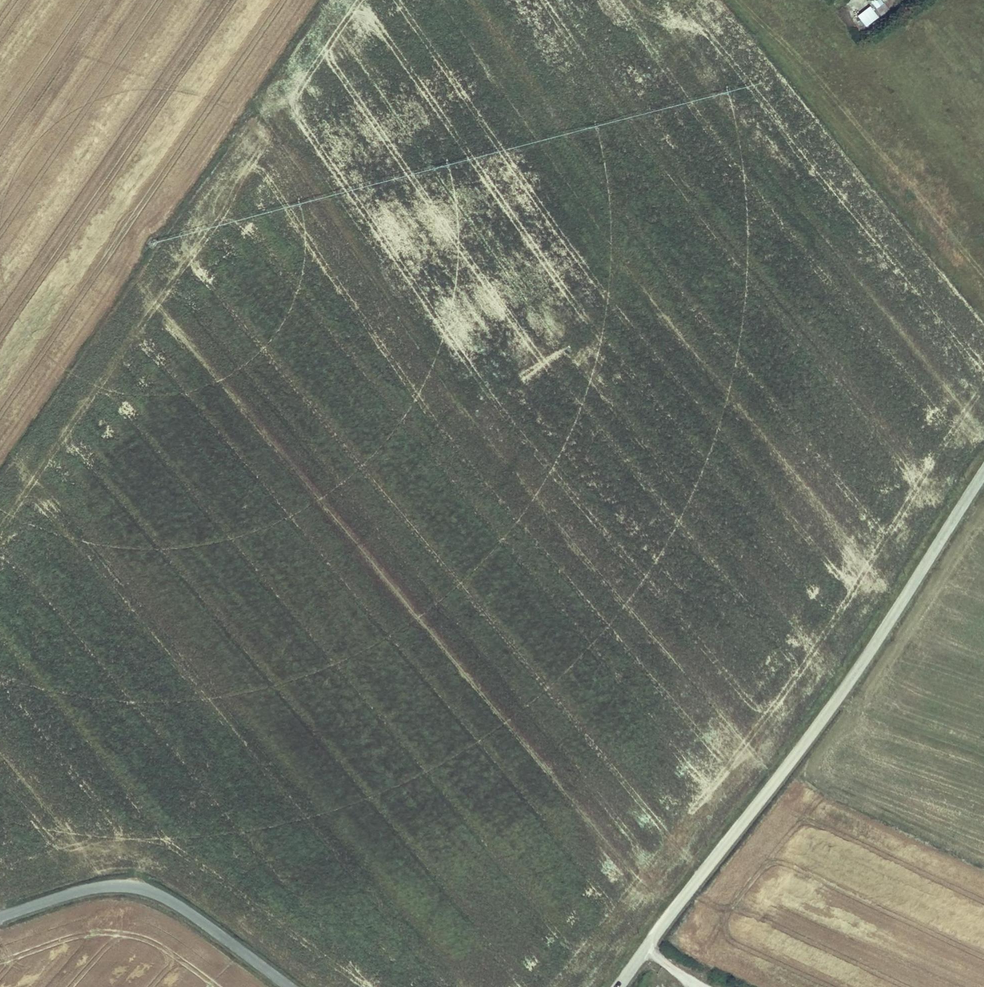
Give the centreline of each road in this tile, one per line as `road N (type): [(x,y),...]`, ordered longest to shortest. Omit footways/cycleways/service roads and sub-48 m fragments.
road 1 (unclassified): [(640,986),(983,474)]
road 2 (unclassified): [(0,923),(151,875),(303,986)]

